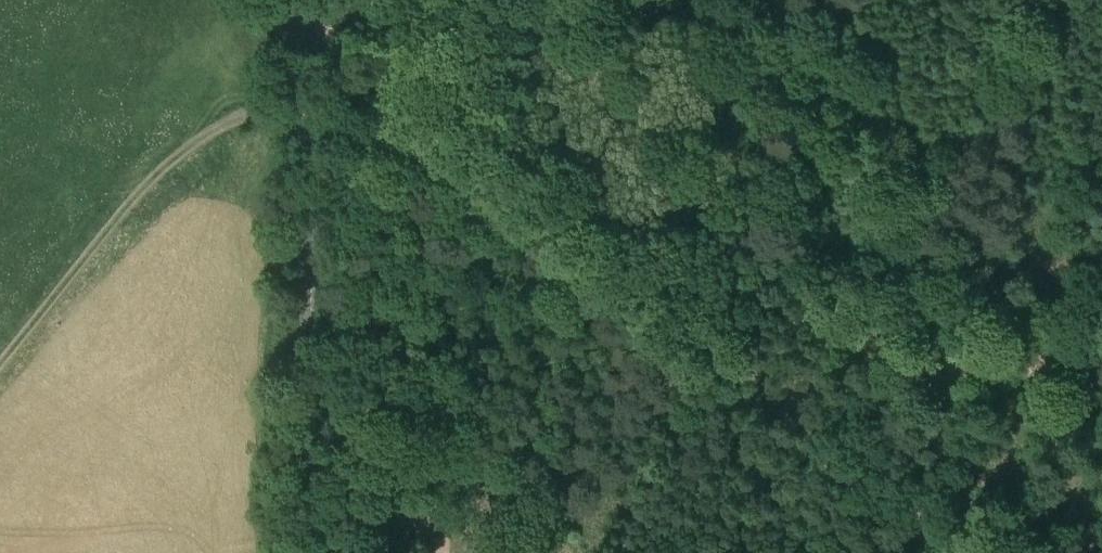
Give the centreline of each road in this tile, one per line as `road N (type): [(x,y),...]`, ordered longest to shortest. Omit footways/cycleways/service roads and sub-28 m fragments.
road 1 (track): [(962,552),(894,518),(852,483),(499,150),(463,103),(427,0)]
road 2 (unclassified): [(309,552),(301,0)]
road 3 (track): [(307,112),(232,120),(161,167),(0,362)]

